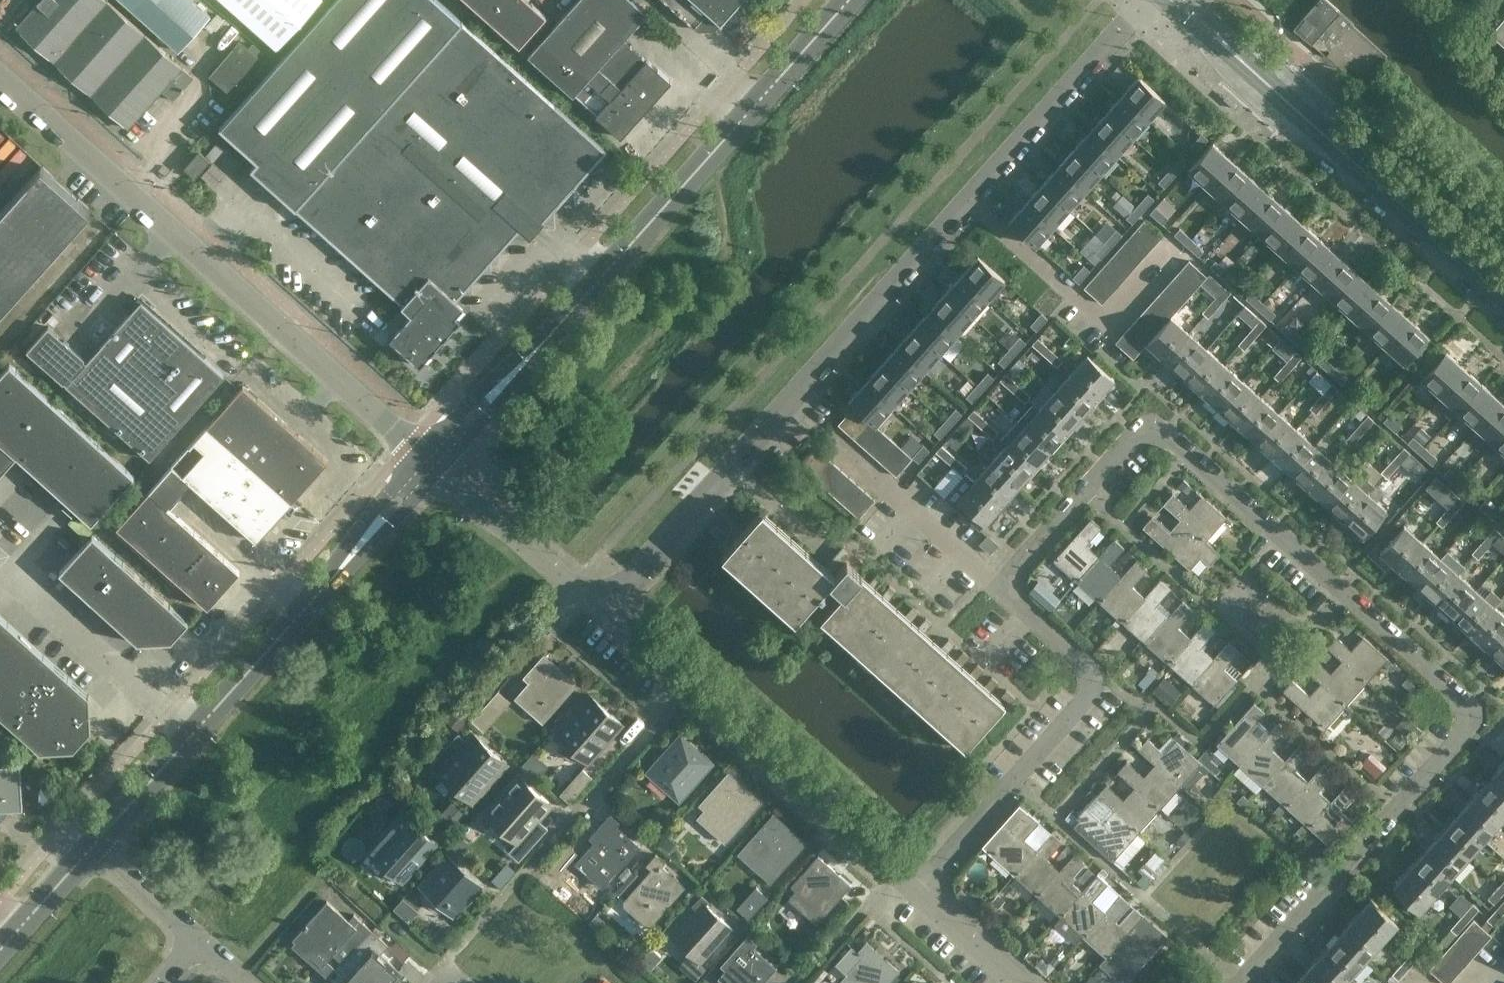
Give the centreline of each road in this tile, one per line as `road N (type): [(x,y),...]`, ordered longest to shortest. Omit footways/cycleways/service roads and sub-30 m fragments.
road 1 (residential): [(997,585),(1152,422),(1472,701),(1473,722),(1242,982)]
road 2 (residential): [(604,608),(1140,0)]
road 3 (tertiary): [(433,461),(847,0)]
road 4 (unclassified): [(433,461),(0,74)]
road 5 (tertiary): [(98,841),(433,461)]
road 6 (residential): [(915,887),(1100,678),(997,585)]
road 7 (residential): [(915,887),(604,608)]
road 8 (tertiary): [(1503,296),(1252,69)]
road 9 (residential): [(433,461),(604,608)]
road 10 (residential): [(997,585),(831,437)]
road 11 (residential): [(1020,982),(915,887)]
road 12 (tertiary): [(3,946),(98,841)]
road 13 (residential): [(203,935),(98,841)]

